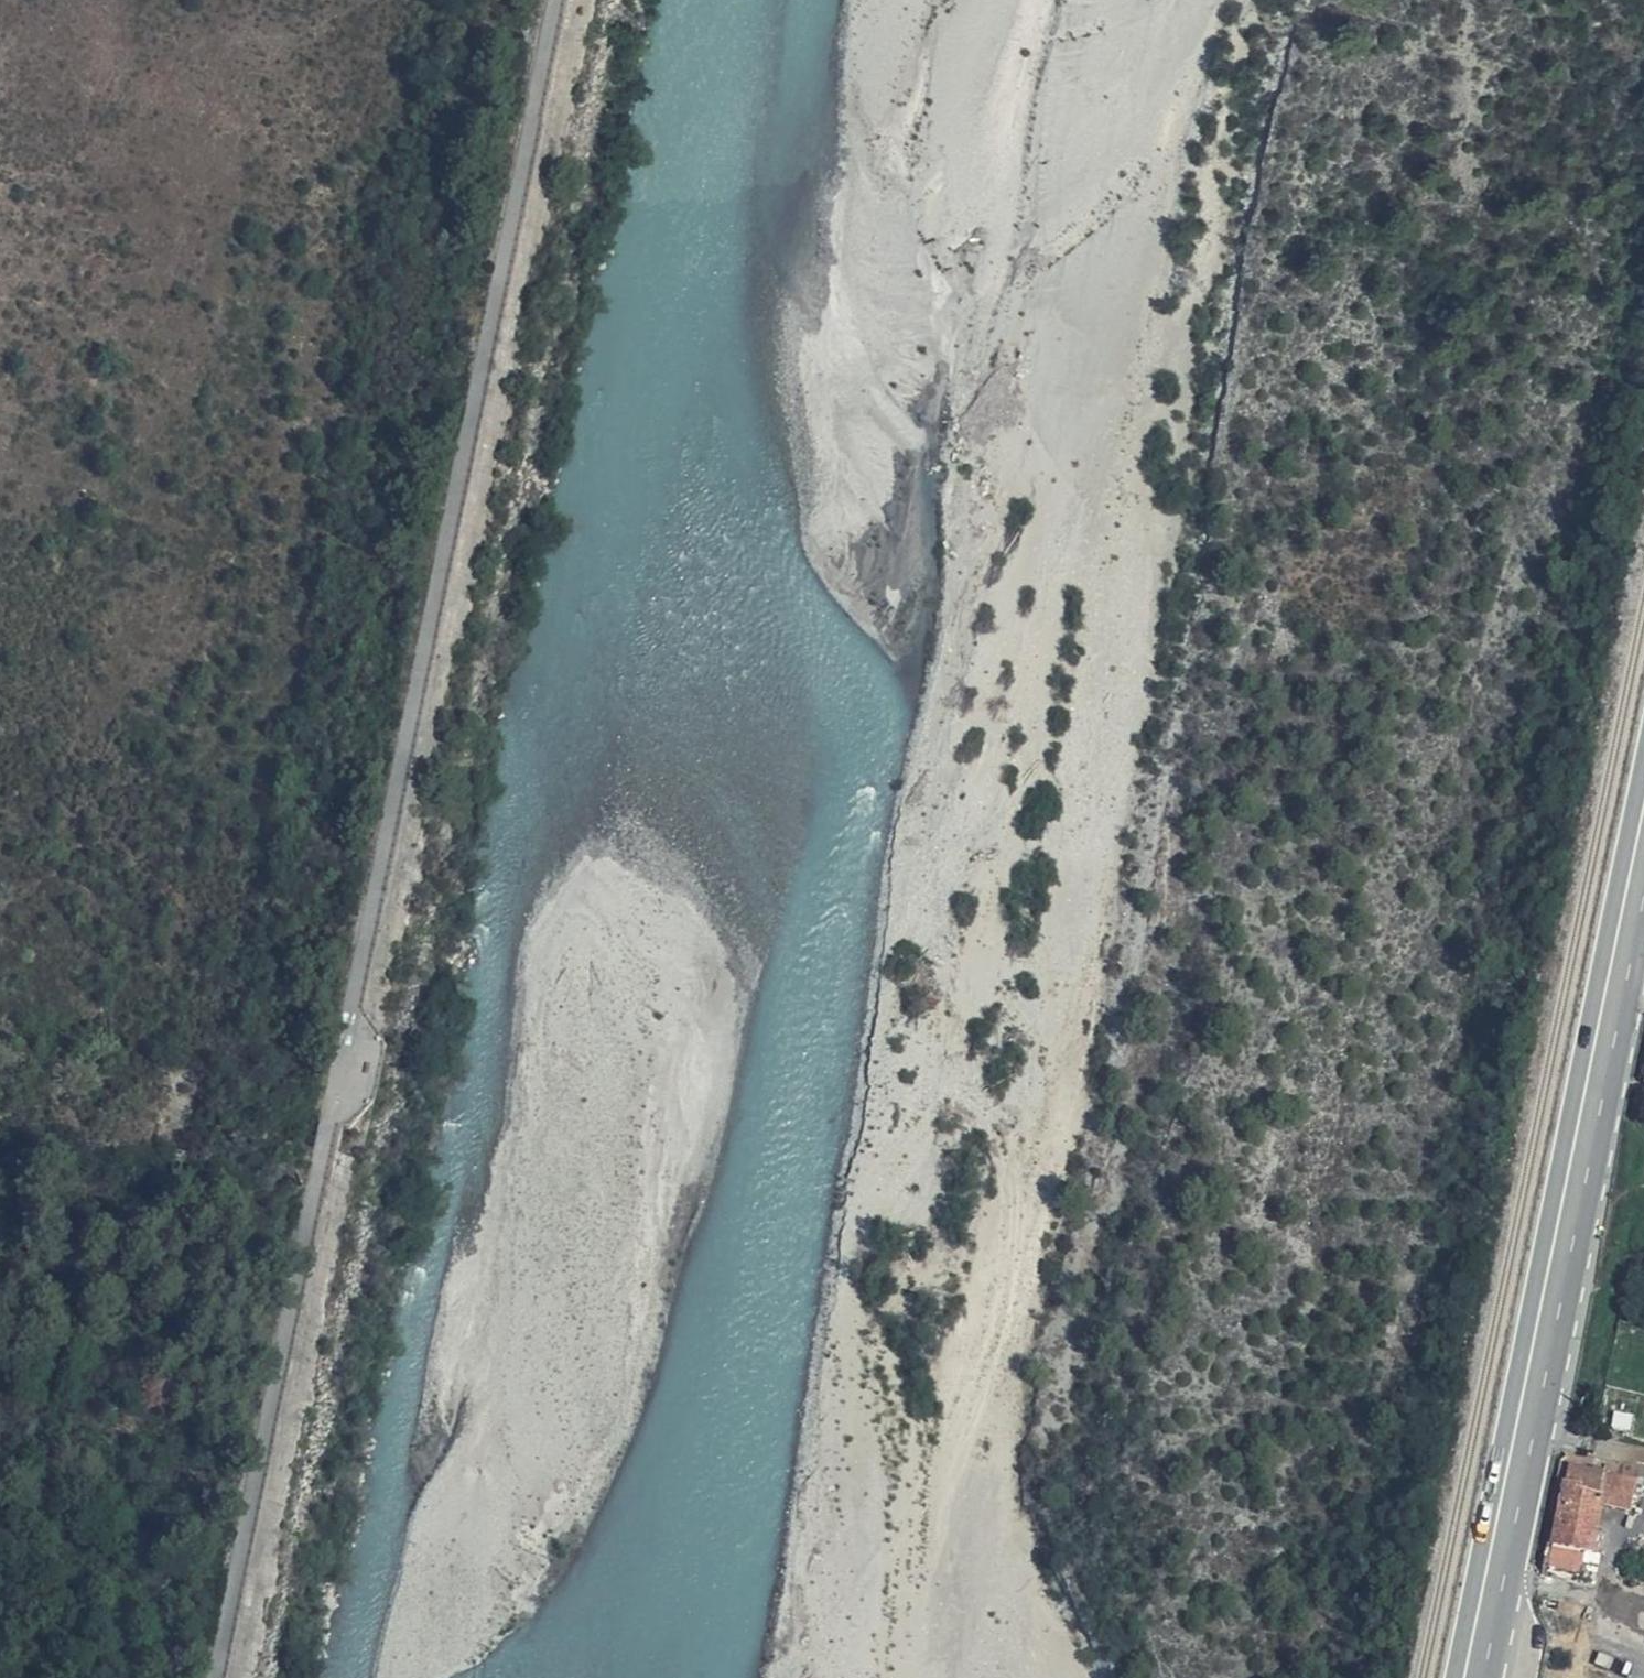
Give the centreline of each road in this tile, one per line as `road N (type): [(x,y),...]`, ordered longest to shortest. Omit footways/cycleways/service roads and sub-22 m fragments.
road 1 (primary): [(1643,849),(1474,1677)]

